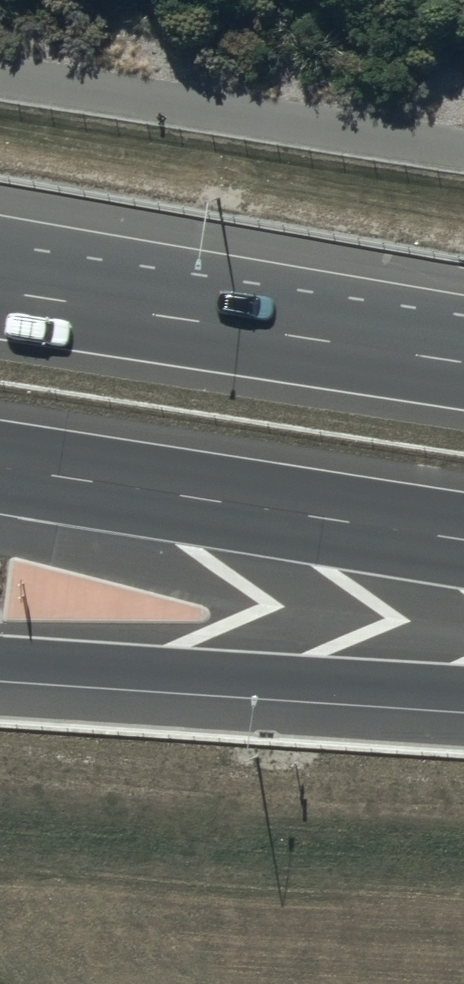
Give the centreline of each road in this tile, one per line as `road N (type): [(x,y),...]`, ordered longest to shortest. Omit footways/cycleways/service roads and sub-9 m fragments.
road 1 (motorway): [(463,538),(0,466)]
road 2 (motorway): [(463,685),(0,656)]
road 3 (motorway): [(11,292),(463,361)]

